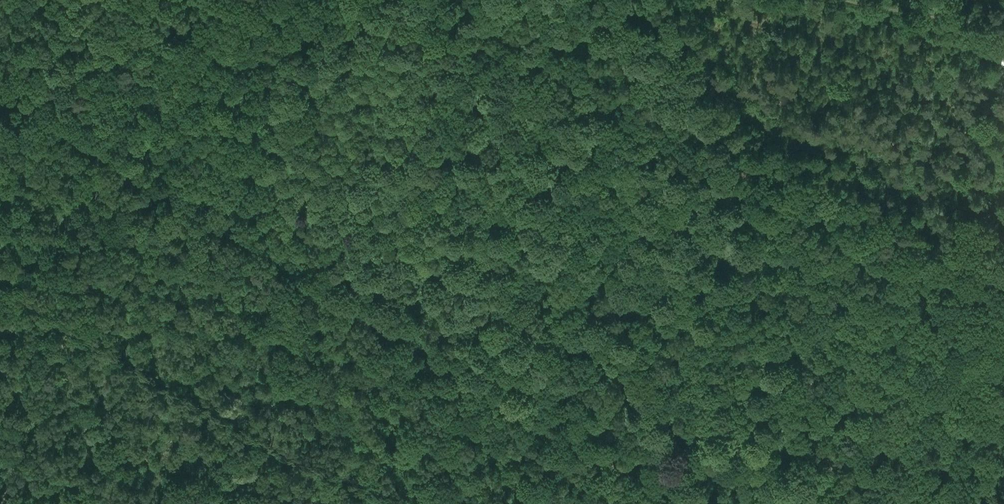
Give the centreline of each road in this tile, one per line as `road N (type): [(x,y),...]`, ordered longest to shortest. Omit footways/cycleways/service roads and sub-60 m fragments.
road 1 (track): [(133,167),(426,336),(678,503)]
road 2 (track): [(834,503),(801,350),(680,0)]
road 3 (track): [(133,167),(0,503)]
road 4 (unclassified): [(0,68),(273,0)]
road 5 (track): [(0,90),(133,167)]

